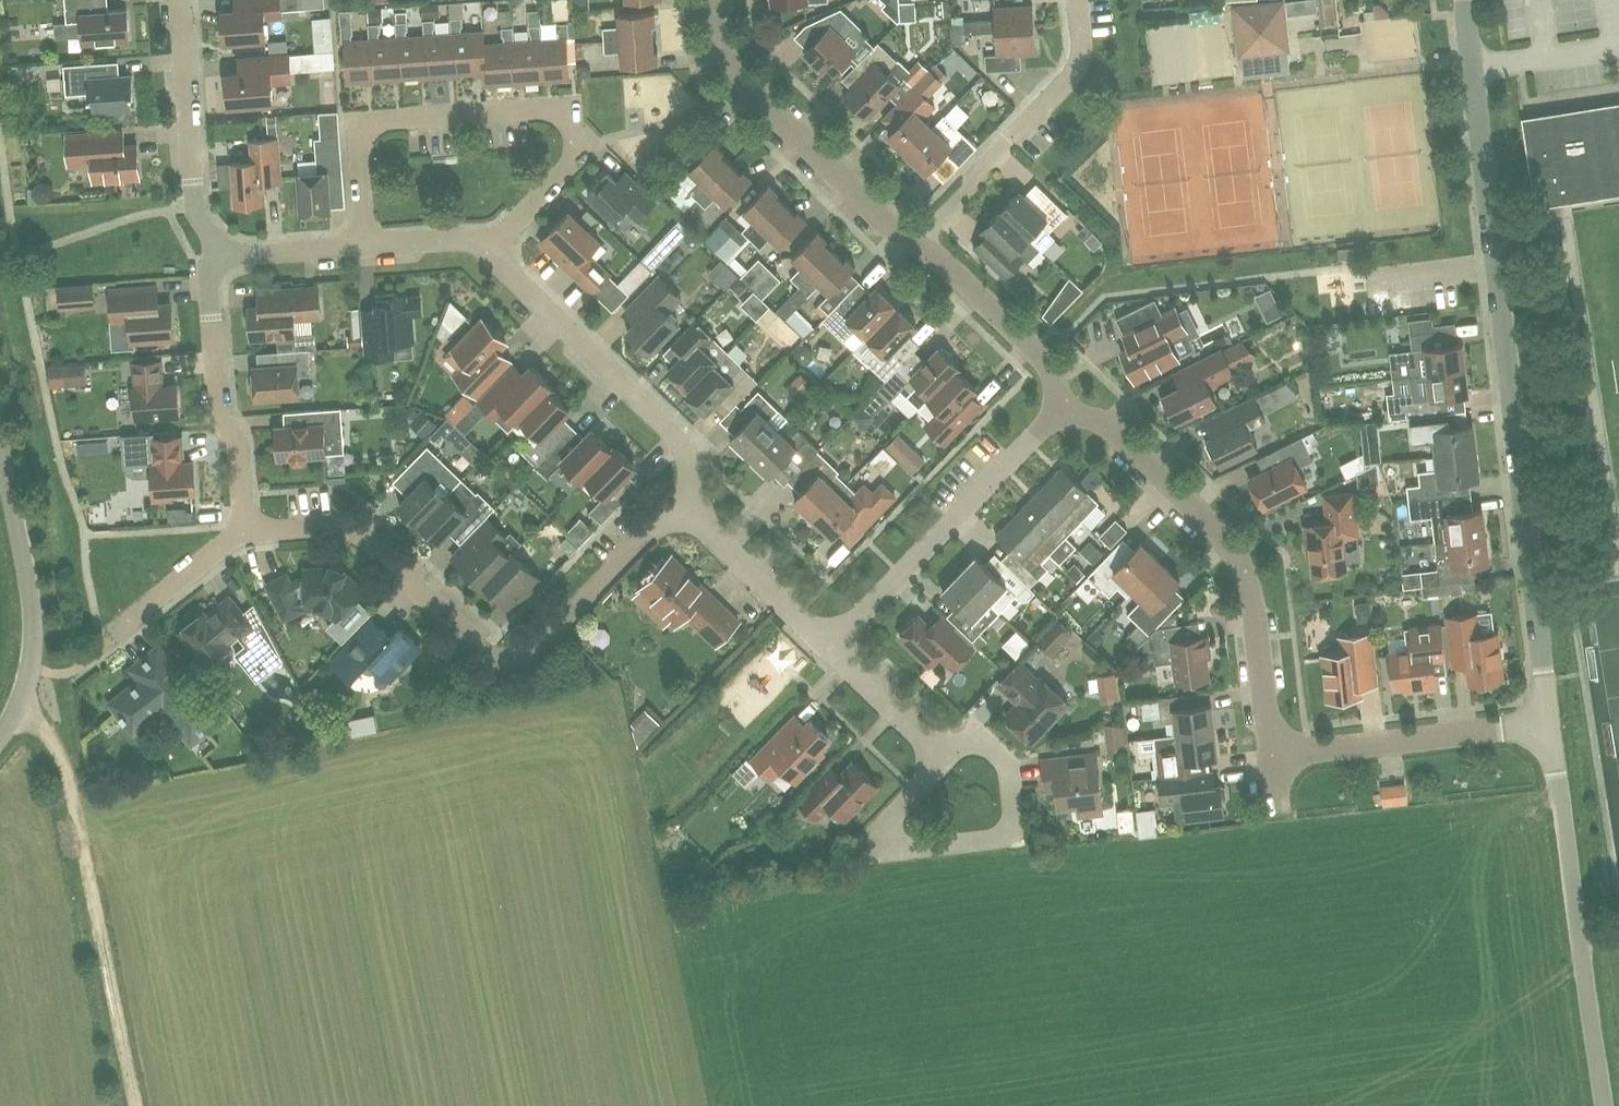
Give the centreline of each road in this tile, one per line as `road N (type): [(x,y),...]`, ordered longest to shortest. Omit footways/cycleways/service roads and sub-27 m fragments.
road 1 (unclassified): [(1463,0),(1551,724)]
road 2 (residential): [(246,526),(350,530),(480,650),(518,657),(654,523),(694,496)]
road 3 (residential): [(368,246),(362,144),(370,129),(544,108),(562,114),(576,130),(568,167),(488,252)]
road 4 (residential): [(1064,406),(1117,433),(1232,548),(1253,604),(1273,757)]
road 5 (track): [(135,1105),(72,787),(61,758),(17,706)]
road 6 (unclassified): [(1604,1105),(1551,724)]
road 7 (residential): [(945,757),(889,818),(886,842),(895,849),(1011,834),(1011,772),(985,745),(955,746)]
road 8 (residential): [(830,649),(1064,406)]
road 9 (residential): [(714,0),(717,37),(741,82),(916,244)]
road 10 (residential): [(488,252),(679,444),(694,496)]
road 11 (residential): [(1074,0),(1079,54),(1072,72),(916,244)]
road 12 (unclassified): [(0,734),(17,706),(35,637),(0,442)]
road 13 (residential): [(1273,757),(1551,724)]
road 14 (residential): [(217,257),(211,286),(223,416),(239,447),(246,526)]
road 15 (residential): [(179,0),(195,208),(217,257)]
road 16 (residential): [(916,244),(1033,349),(1064,406)]
road 17 (residential): [(694,496),(712,537),(830,649)]
road 18 (residential): [(112,637),(246,526)]
road 19 (residential): [(830,649),(945,757)]
road 20 (residential): [(217,257),(368,246)]
road 21 (residential): [(368,246),(472,240),(488,252)]

